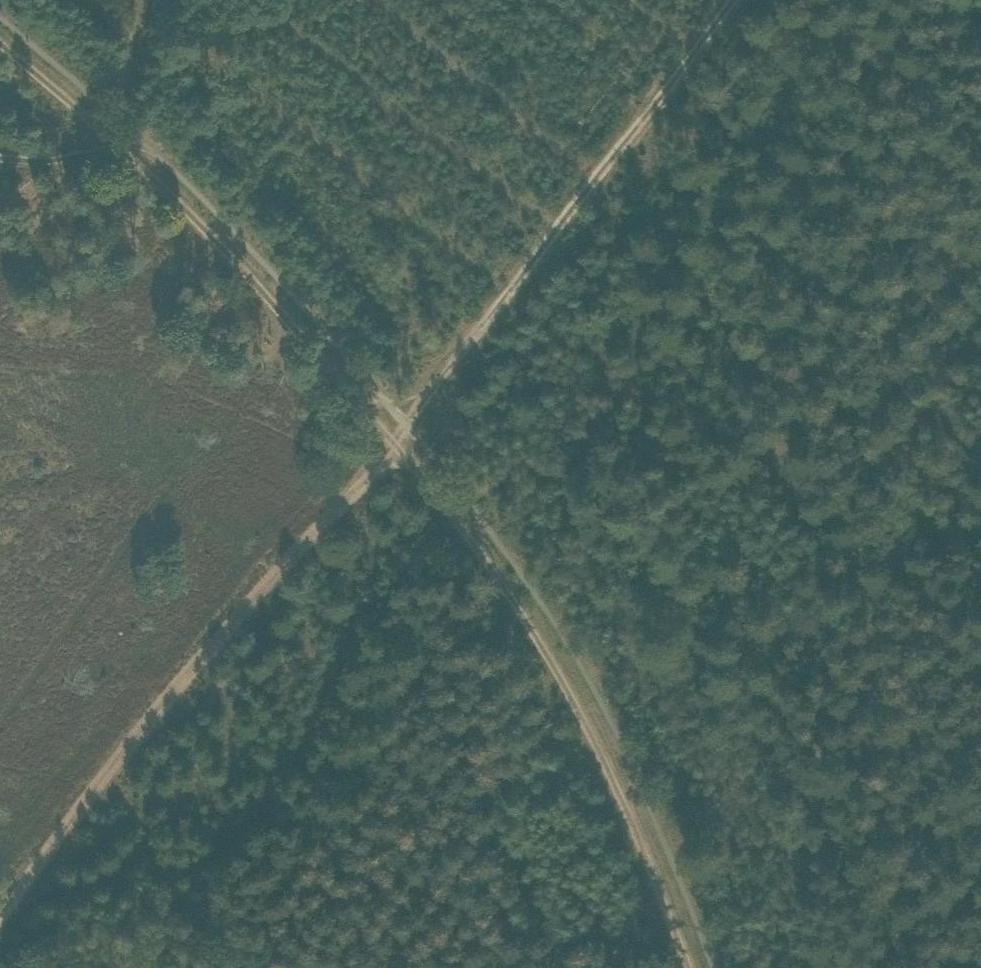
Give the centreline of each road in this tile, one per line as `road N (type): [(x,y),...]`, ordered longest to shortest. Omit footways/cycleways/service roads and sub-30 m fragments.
road 1 (track): [(0,42),(120,144),(337,364),(397,442),(443,485),(536,625),(612,768),(692,967)]
road 2 (track): [(0,923),(397,442)]
road 3 (track): [(729,0),(407,426)]
road 4 (track): [(158,160),(0,150)]

